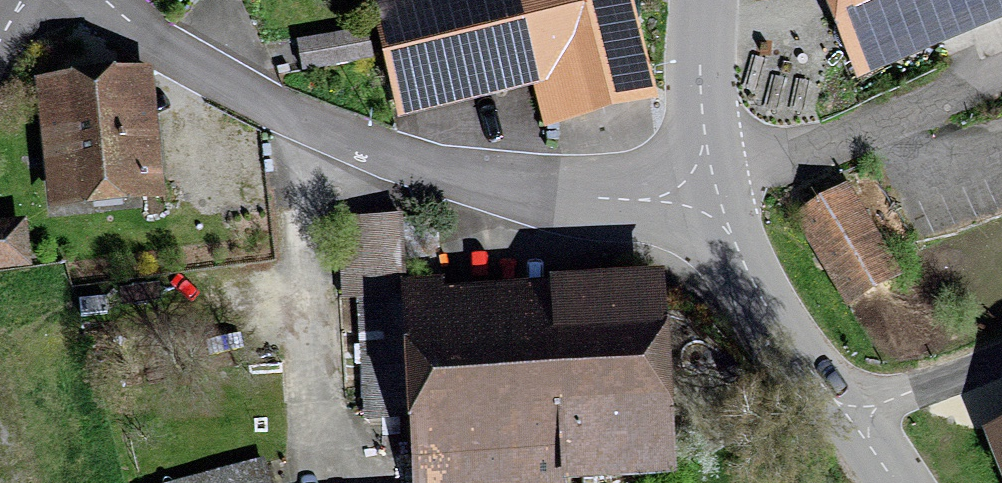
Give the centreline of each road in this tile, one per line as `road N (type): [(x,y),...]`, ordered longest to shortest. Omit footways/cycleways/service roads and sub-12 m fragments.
road 1 (residential): [(102,0),(159,47),(261,101),(412,162),(544,194),(716,206)]
road 2 (tertiary): [(716,206),(747,270),(895,482)]
road 3 (tertiary): [(704,0),(704,140),(716,206)]

